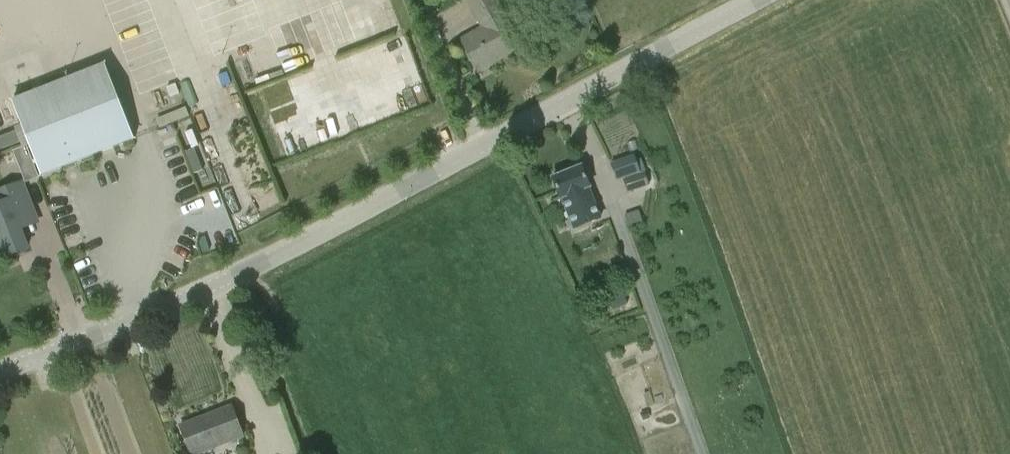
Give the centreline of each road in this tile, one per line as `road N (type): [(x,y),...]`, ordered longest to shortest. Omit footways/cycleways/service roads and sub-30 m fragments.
road 1 (unclassified): [(0,370),(203,290),(754,0)]

